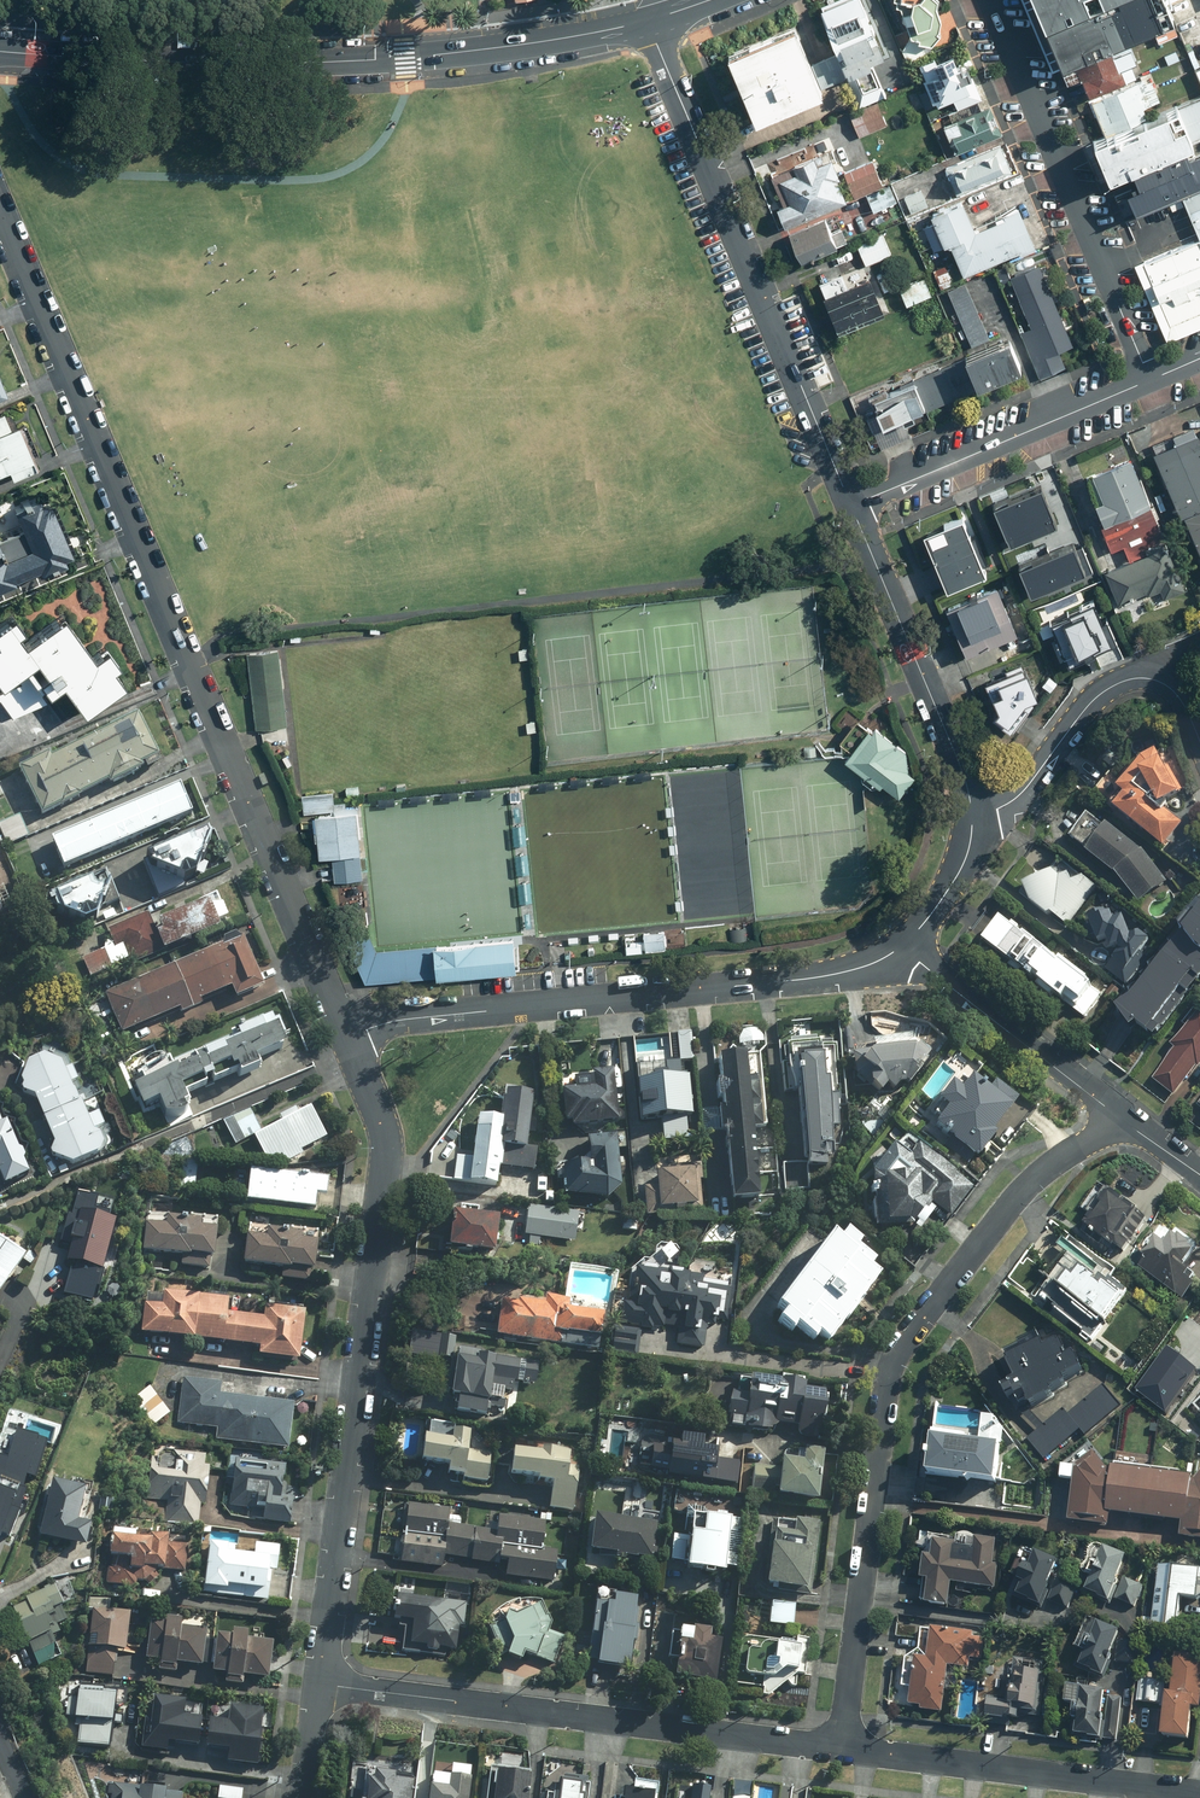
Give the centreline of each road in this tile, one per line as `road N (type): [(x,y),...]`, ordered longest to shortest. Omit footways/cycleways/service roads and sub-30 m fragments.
road 1 (residential): [(0,213),(348,1037)]
road 2 (residential): [(846,1751),(889,1367),(1019,1196),(1120,1114)]
road 3 (residential): [(348,1037),(385,1153),(318,1683)]
road 4 (primary): [(0,51),(181,62),(423,55),(647,19)]
road 5 (residential): [(906,946),(840,973),(429,1016),(348,1037)]
road 6 (residential): [(846,1751),(318,1683)]
road 7 (residential): [(647,19),(852,505)]
road 8 (unclassified): [(1152,380),(989,0)]
road 9 (residential): [(1199,1794),(846,1751)]
road 10 (residential): [(852,505),(975,813)]
road 11 (residential): [(852,505),(1152,380)]
road 12 (residential): [(975,813),(1023,794),(1077,719),(1122,681),(1148,679),(1174,690),(1199,736)]
road 13 (residential): [(1120,1114),(906,946)]
road 14 (residential): [(975,813),(951,889),(906,946)]

